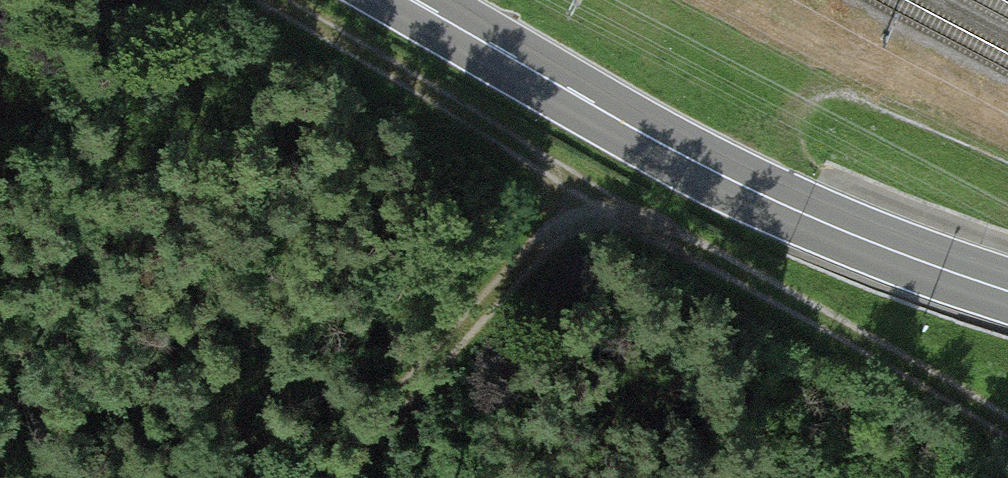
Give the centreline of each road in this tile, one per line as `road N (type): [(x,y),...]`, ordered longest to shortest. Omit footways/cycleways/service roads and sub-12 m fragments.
road 1 (track): [(1007,426),(254,0)]
road 2 (primary): [(413,0),(807,215),(1007,290)]
road 3 (track): [(324,477),(591,192)]

